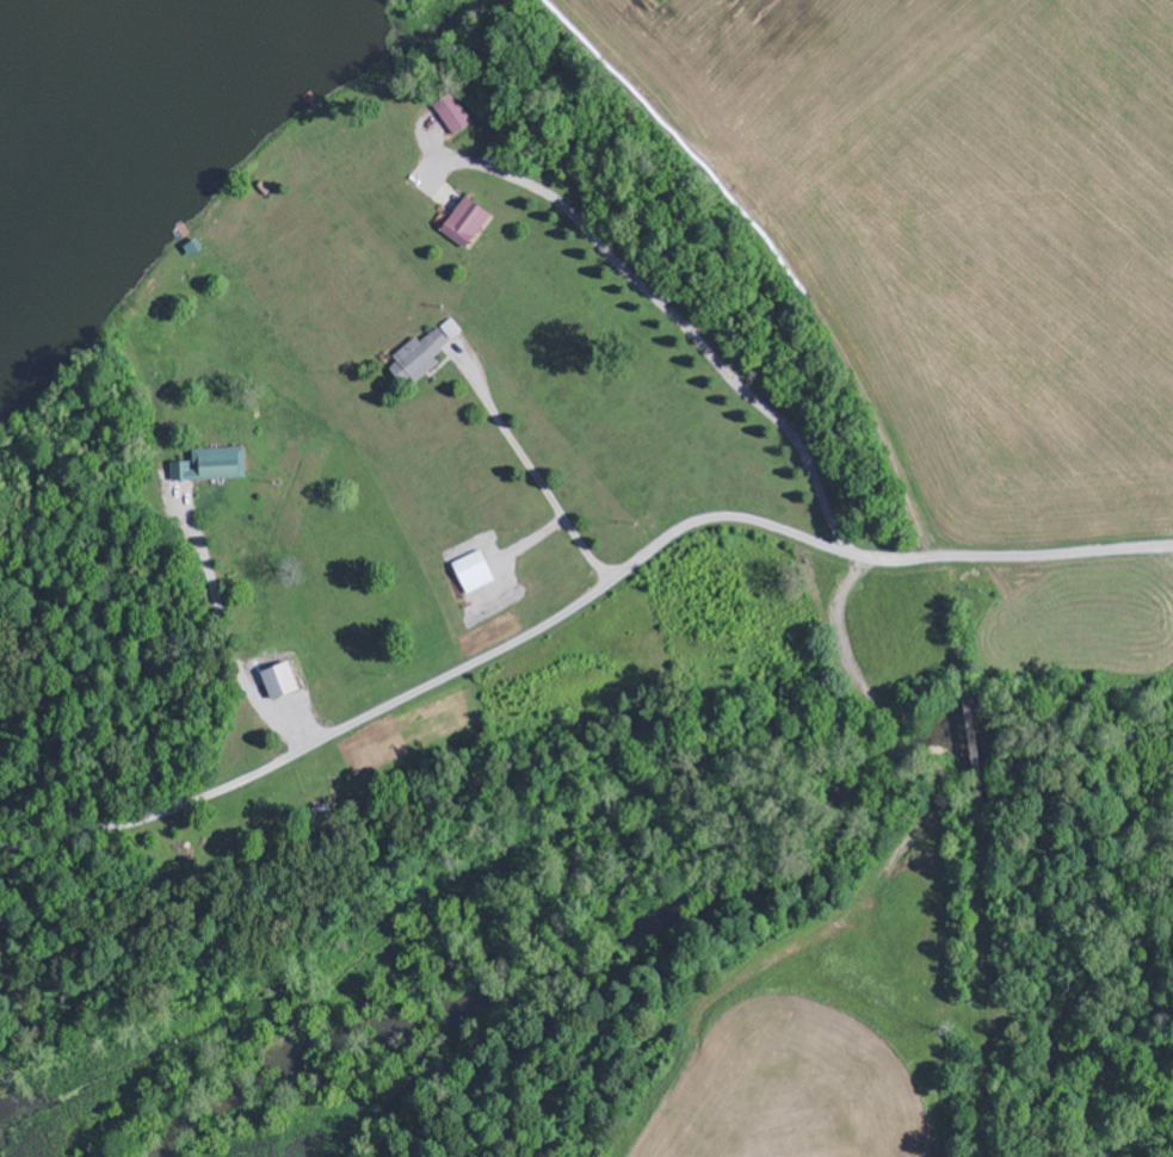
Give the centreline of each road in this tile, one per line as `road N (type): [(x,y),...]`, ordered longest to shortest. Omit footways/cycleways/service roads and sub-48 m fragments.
road 1 (residential): [(1172,551),(1015,562),(876,558),(751,521),(698,521),(492,655),(260,775),(126,827),(0,847)]

